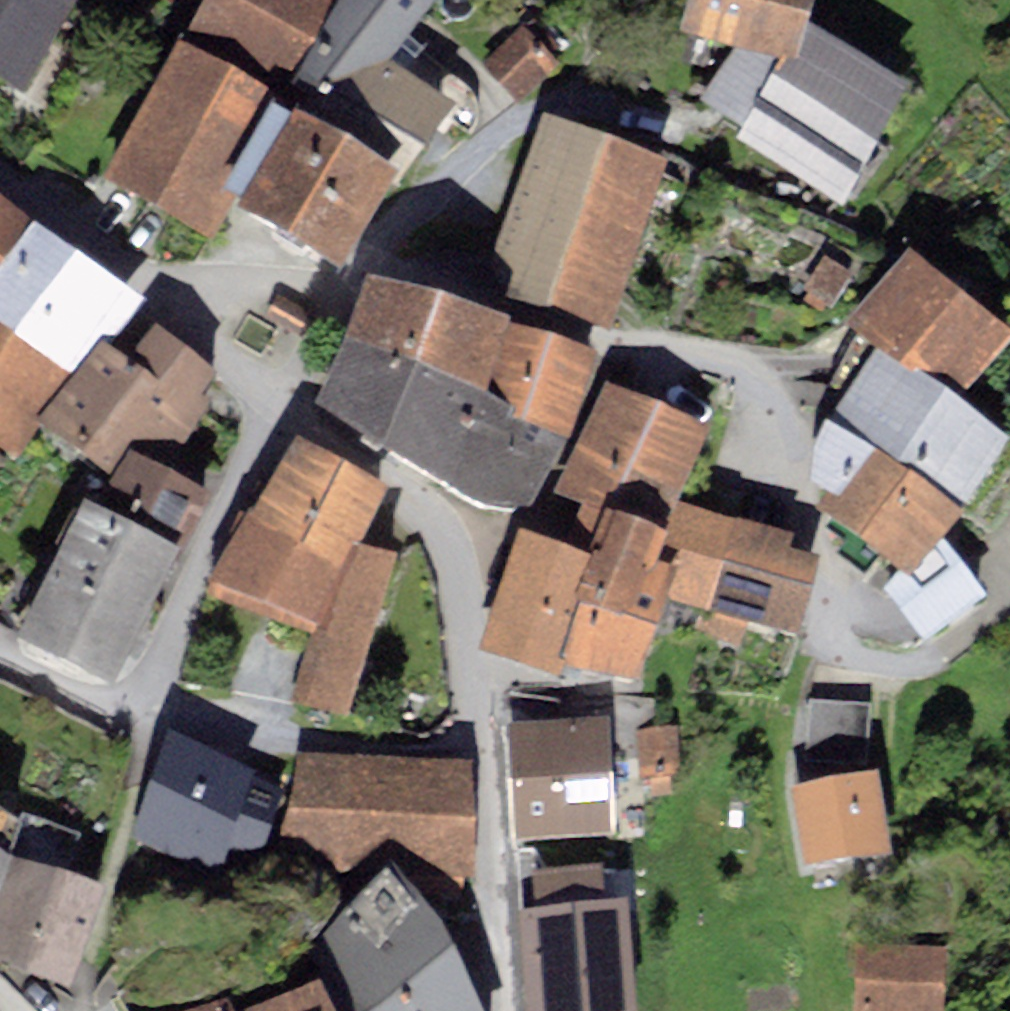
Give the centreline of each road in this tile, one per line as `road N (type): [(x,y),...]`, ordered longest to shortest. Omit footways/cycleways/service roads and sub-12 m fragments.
road 1 (residential): [(504,1010),(483,751),(449,559),(430,516),(400,490),(282,418)]
road 2 (residential): [(365,276),(612,351),(736,363),(775,394),(796,436),(829,619)]
road 3 (residential): [(0,658),(132,716),(282,418)]
road 4 (unclassified): [(174,317),(0,181)]
road 5 (residential): [(174,317),(269,283),(353,295)]
road 6 (unclassified): [(282,418),(174,317)]

